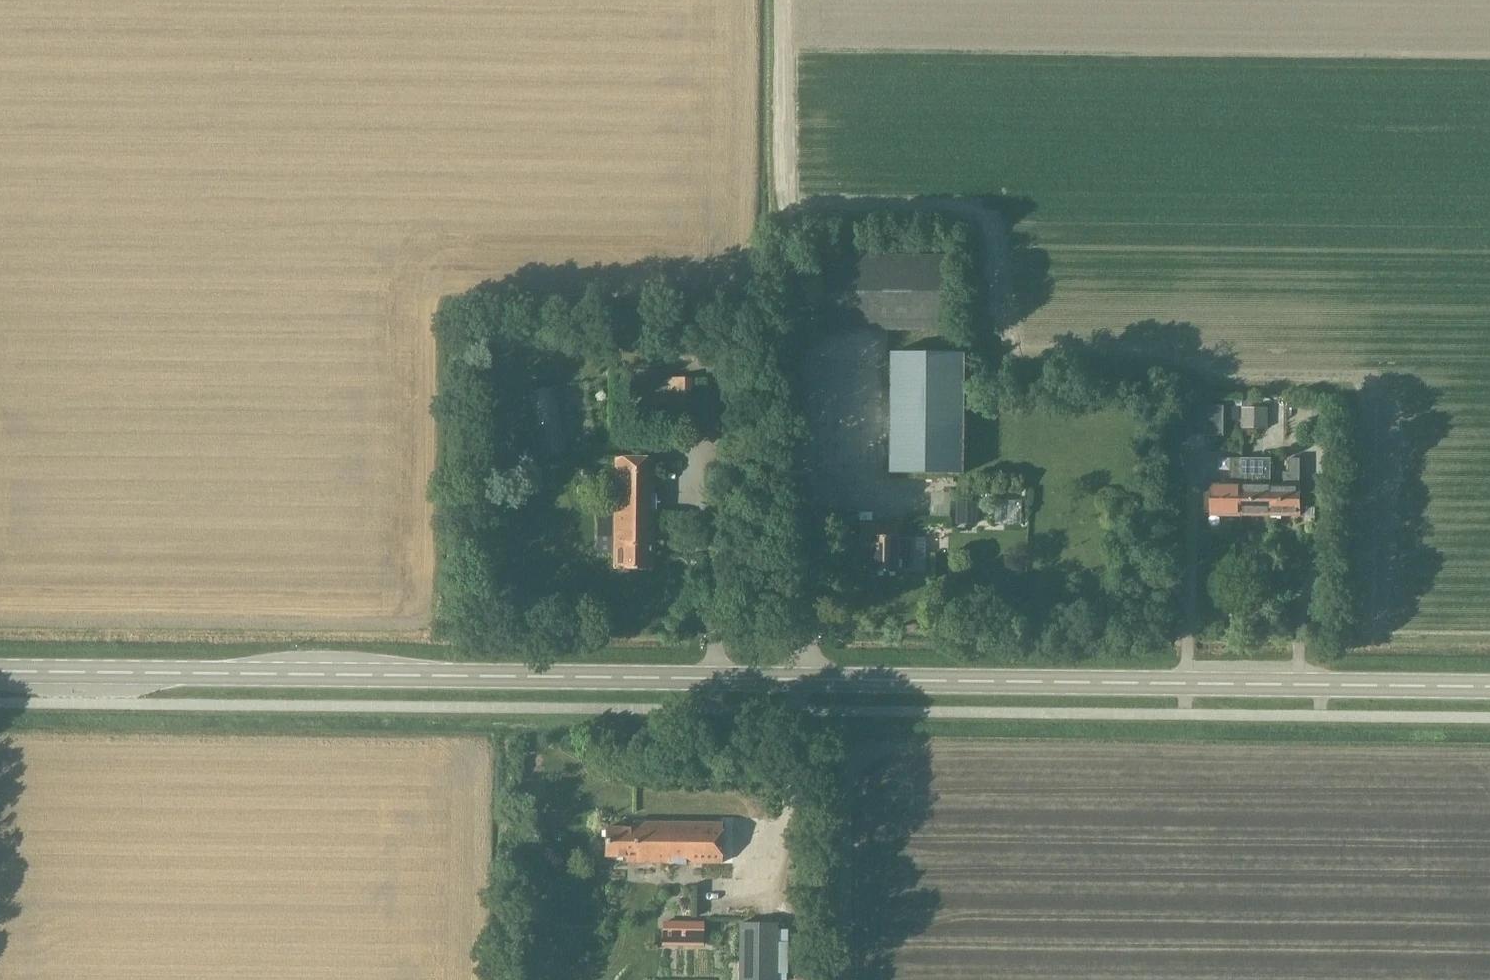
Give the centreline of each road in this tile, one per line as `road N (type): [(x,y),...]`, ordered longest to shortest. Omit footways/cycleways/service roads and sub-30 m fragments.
road 1 (secondary): [(1489,686),(0,671)]

